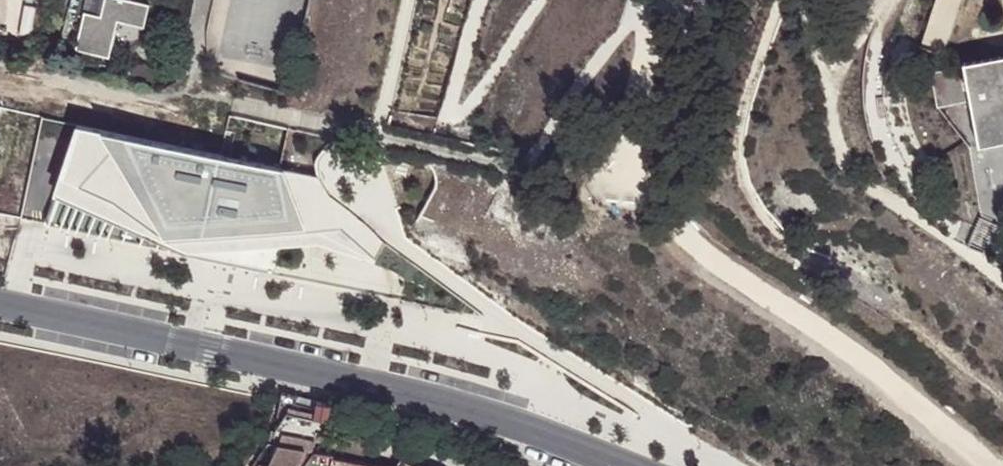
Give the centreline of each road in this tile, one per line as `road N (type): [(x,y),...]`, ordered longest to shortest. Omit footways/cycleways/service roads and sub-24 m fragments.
road 1 (residential): [(0,305),(372,385),(523,426),(622,465)]

